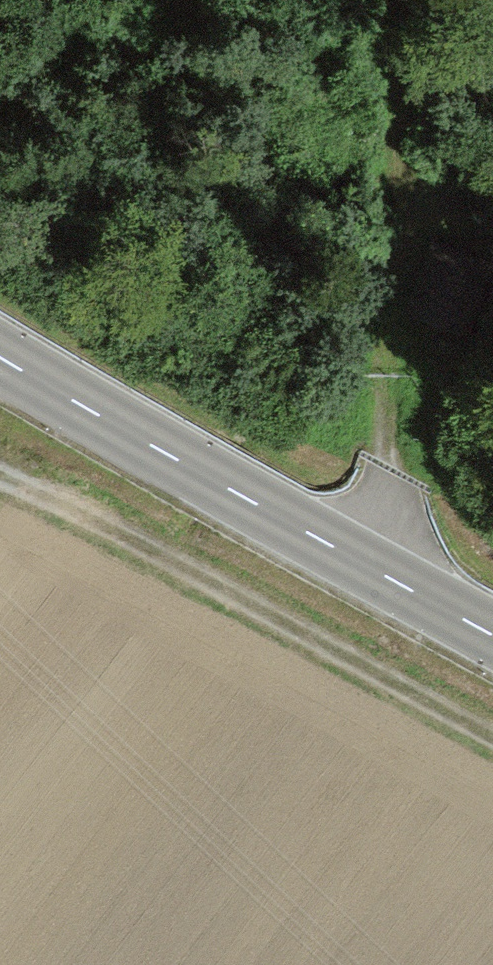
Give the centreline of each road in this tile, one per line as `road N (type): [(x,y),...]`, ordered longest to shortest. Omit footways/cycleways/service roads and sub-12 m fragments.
road 1 (track): [(397,0),(384,518),(367,566)]
road 2 (tertiary): [(492,636),(0,357)]
road 3 (track): [(0,476),(109,525),(492,737)]

